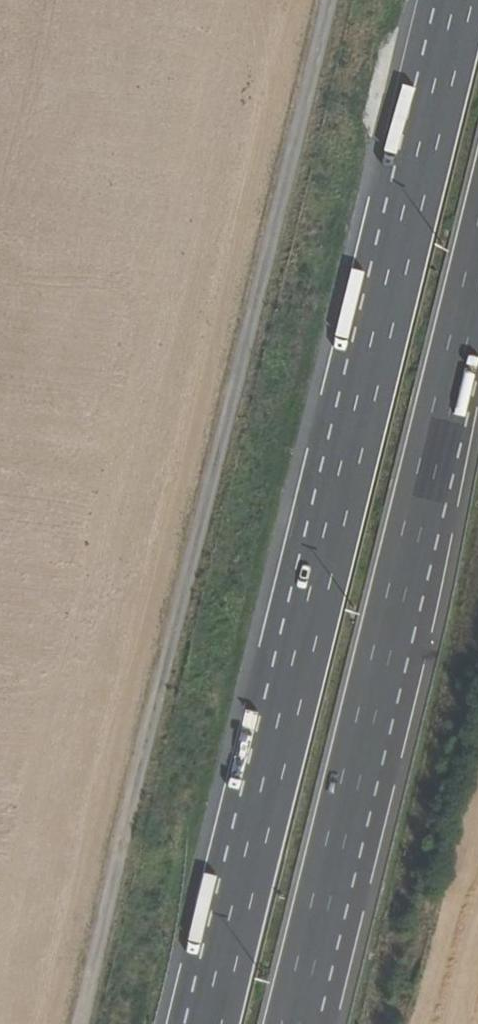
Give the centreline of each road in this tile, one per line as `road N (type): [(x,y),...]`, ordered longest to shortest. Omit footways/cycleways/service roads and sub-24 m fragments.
road 1 (motorway): [(464,0),(204,1023)]
road 2 (track): [(85,1023),(328,0)]
road 3 (motorway): [(293,1023),(477,269)]

